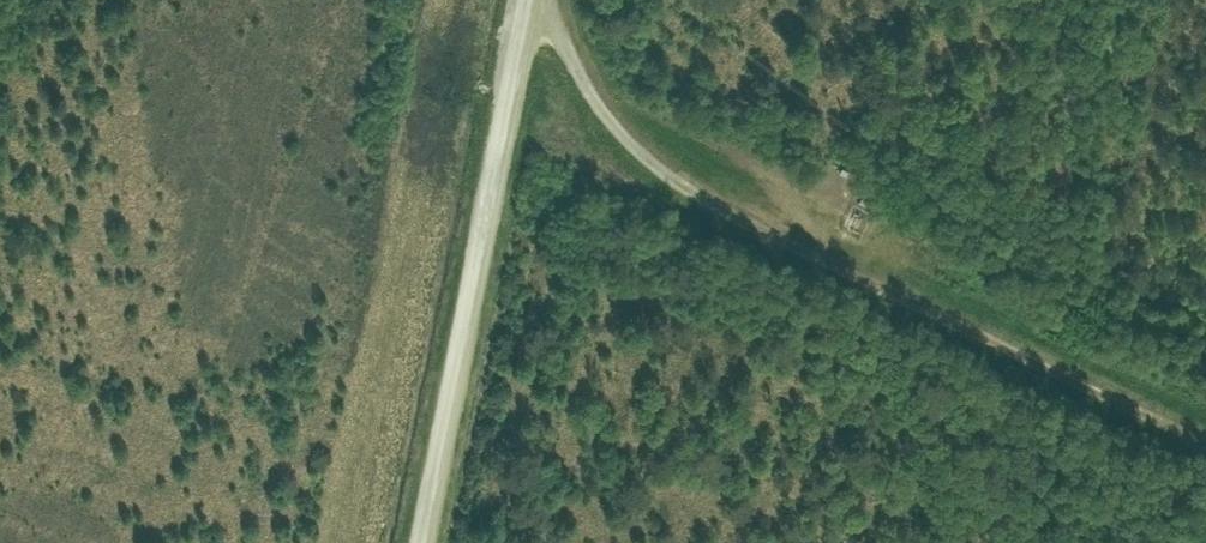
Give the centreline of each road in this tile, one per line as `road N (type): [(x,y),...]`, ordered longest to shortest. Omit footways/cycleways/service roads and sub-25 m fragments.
road 1 (track): [(1205,437),(796,248),(686,187),(617,126),(552,0)]
road 2 (unclassified): [(527,0),(421,542)]

